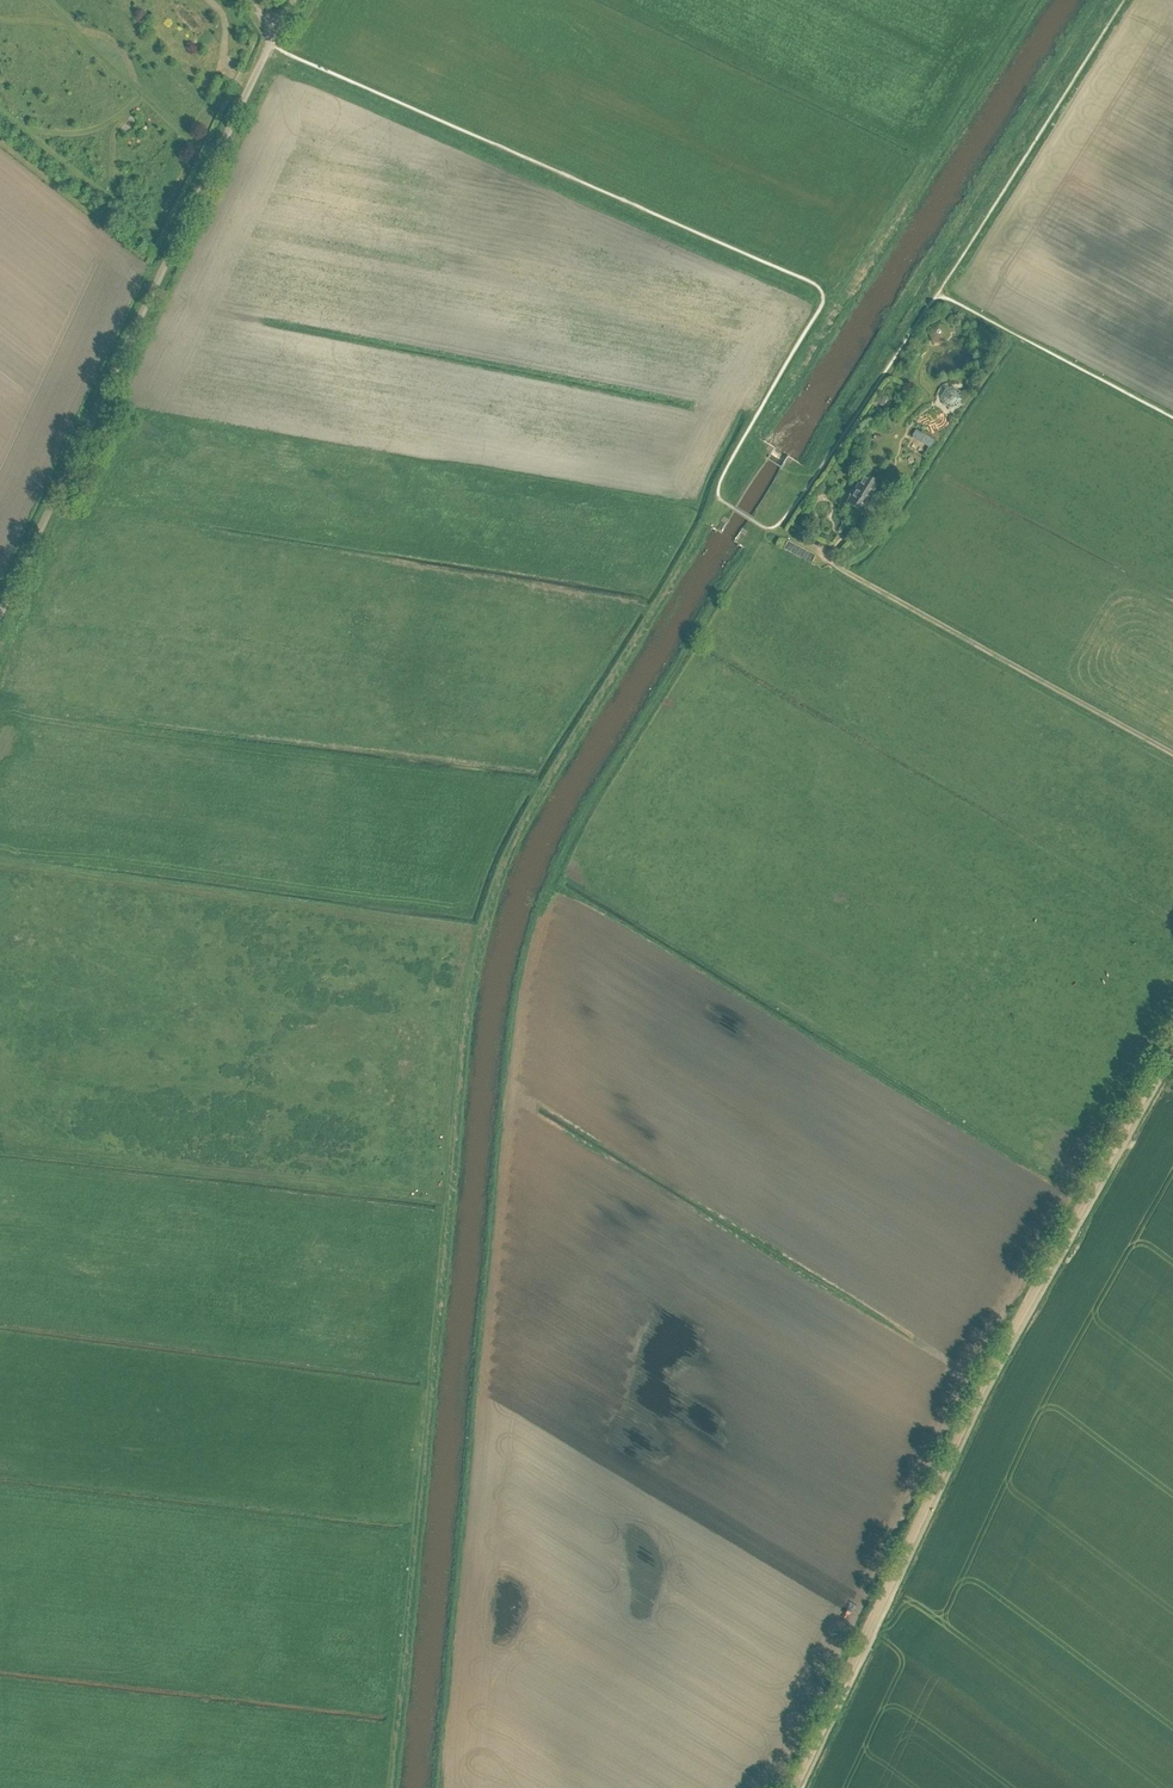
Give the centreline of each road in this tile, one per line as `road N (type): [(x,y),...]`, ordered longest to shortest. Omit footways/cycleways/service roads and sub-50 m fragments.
road 1 (track): [(794,1787),(978,1395),(1172,1039)]
road 2 (unclassified): [(0,608),(269,45)]
road 3 (track): [(1172,755),(834,564),(848,534)]

